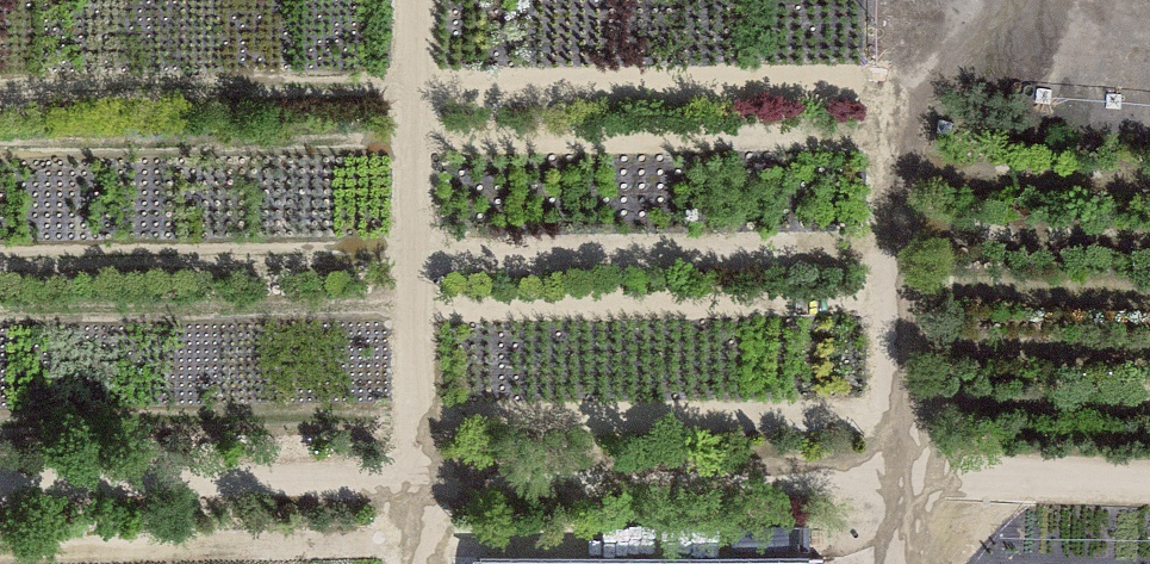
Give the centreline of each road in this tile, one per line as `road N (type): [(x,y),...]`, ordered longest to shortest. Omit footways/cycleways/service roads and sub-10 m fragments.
road 1 (track): [(0,489),(1149,479)]
road 2 (track): [(907,563),(894,94),(928,52),(941,0)]
road 3 (track): [(419,0),(418,563)]

